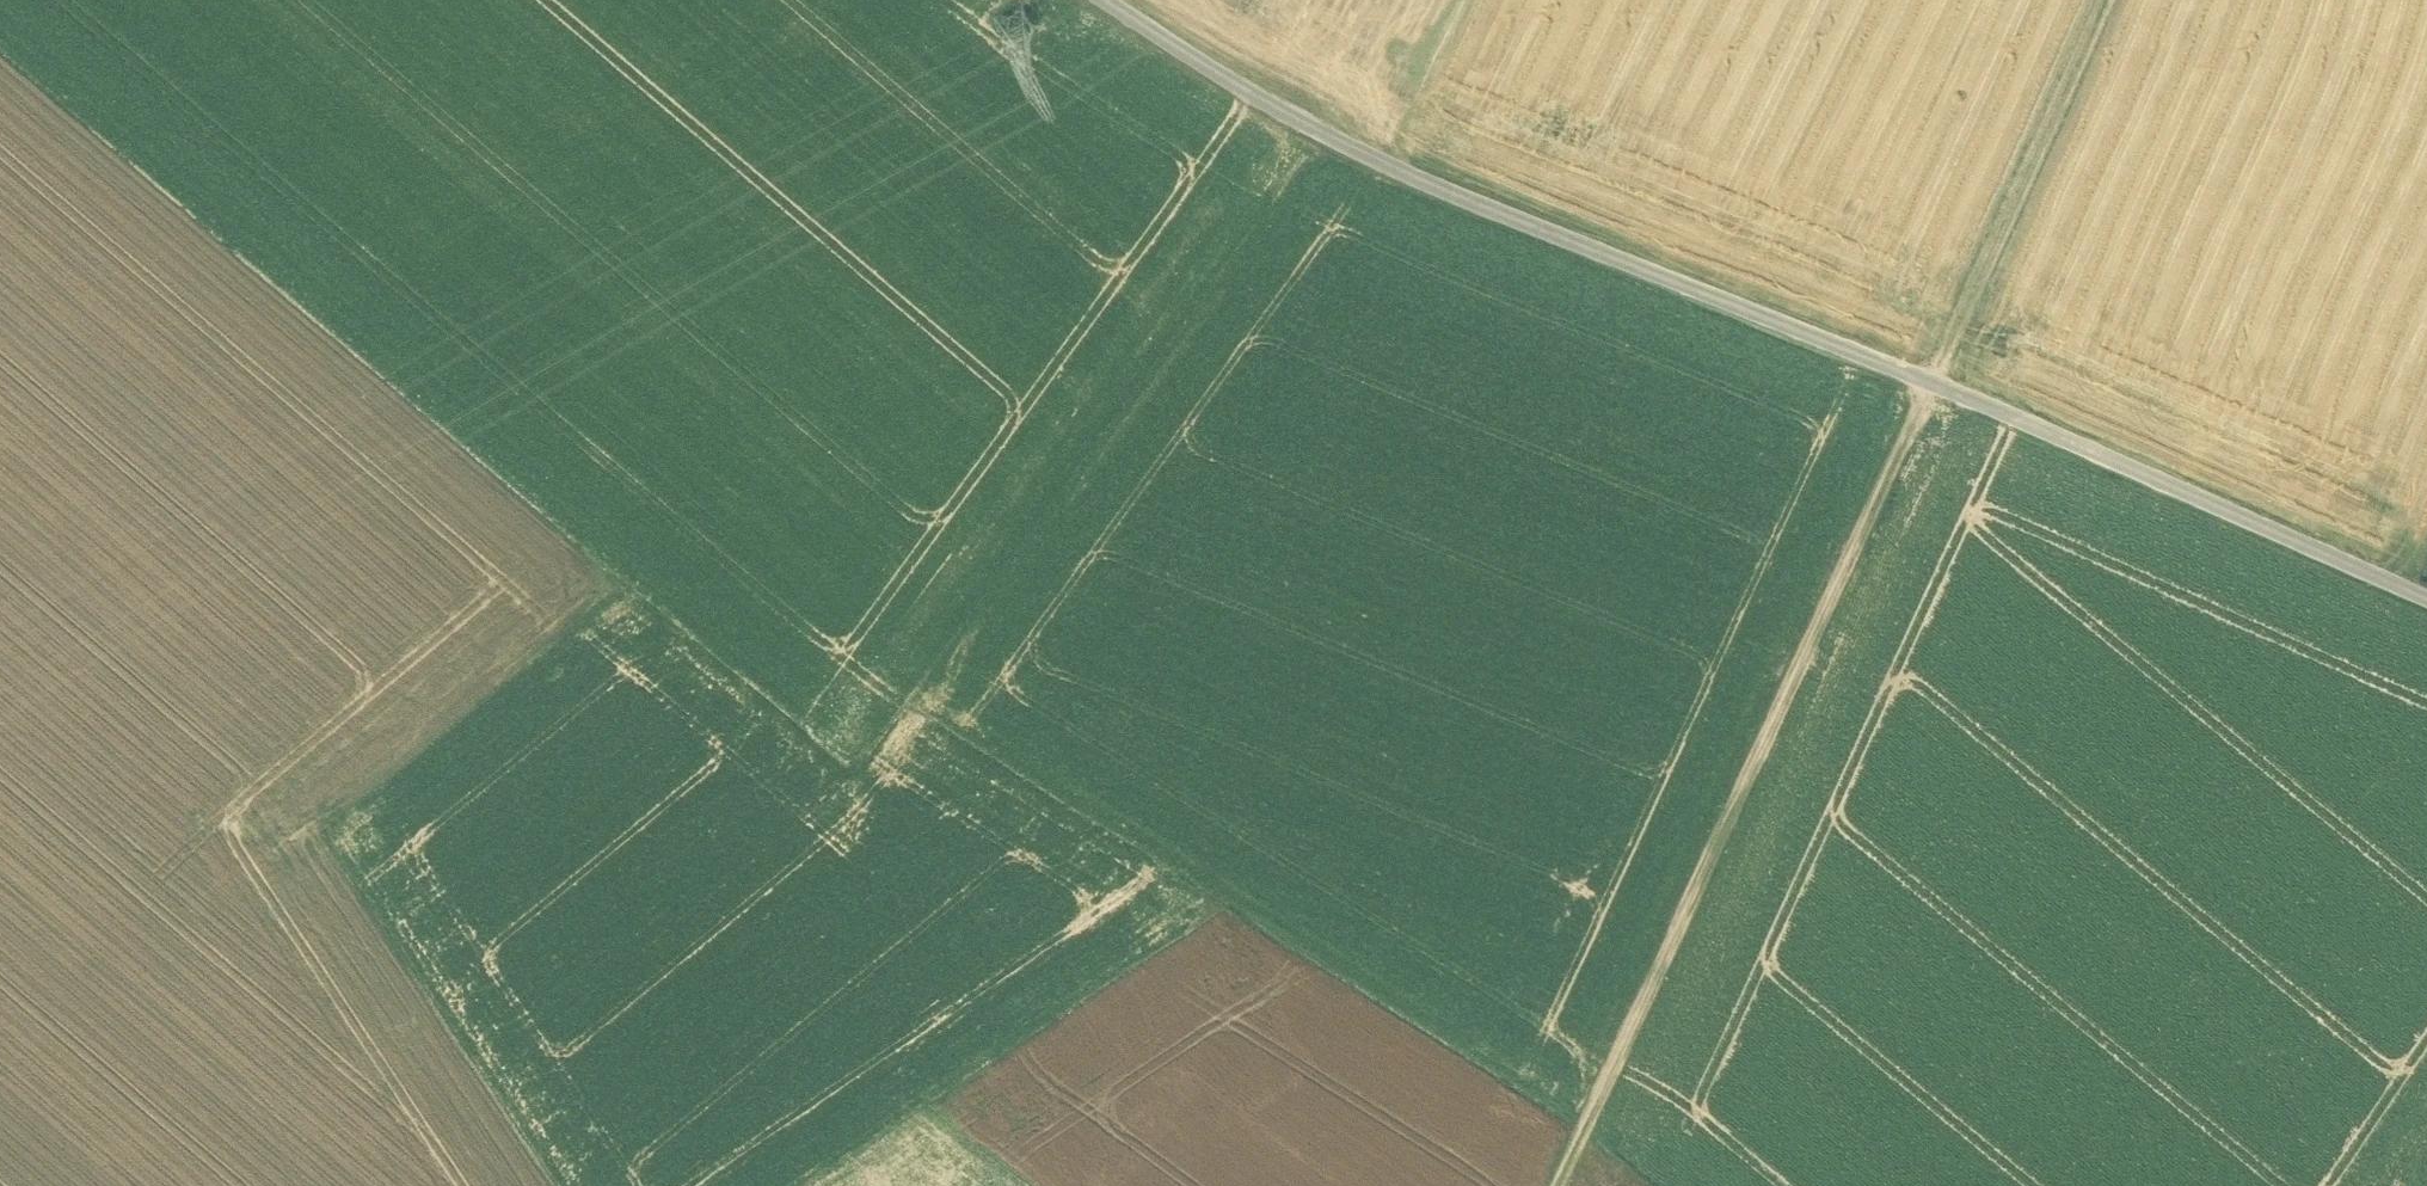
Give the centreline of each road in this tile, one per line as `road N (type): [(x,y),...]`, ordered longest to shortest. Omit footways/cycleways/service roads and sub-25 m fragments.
road 1 (unclassified): [(1103,0),(1241,97),(1388,166),(1929,381),(2426,599)]
road 2 (track): [(1929,381),(1558,1185)]
road 3 (track): [(1929,381),(1955,352),(2112,0)]

